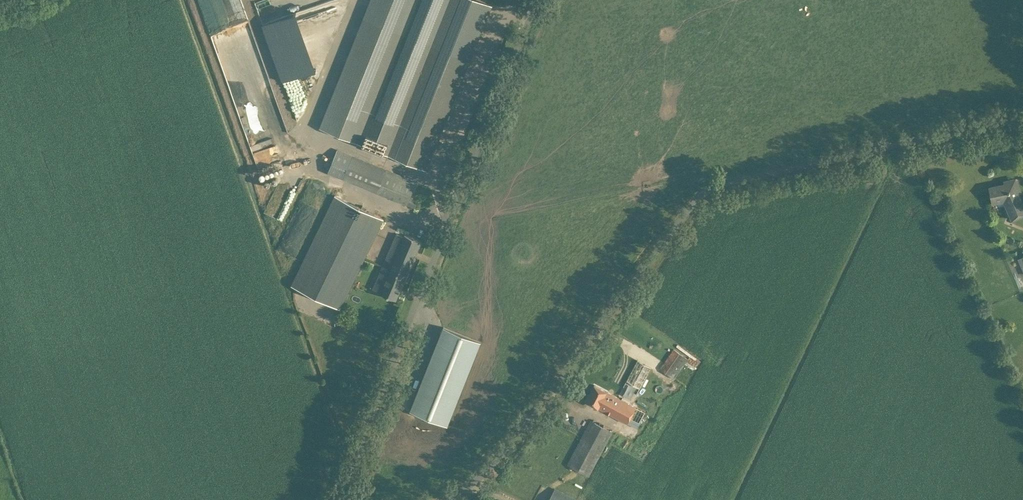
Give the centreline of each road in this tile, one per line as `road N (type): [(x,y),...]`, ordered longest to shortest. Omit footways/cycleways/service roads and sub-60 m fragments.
road 1 (unclassified): [(421,499),(497,453),(719,181),(1022,115)]
road 2 (unclassified): [(334,499),(533,0)]

